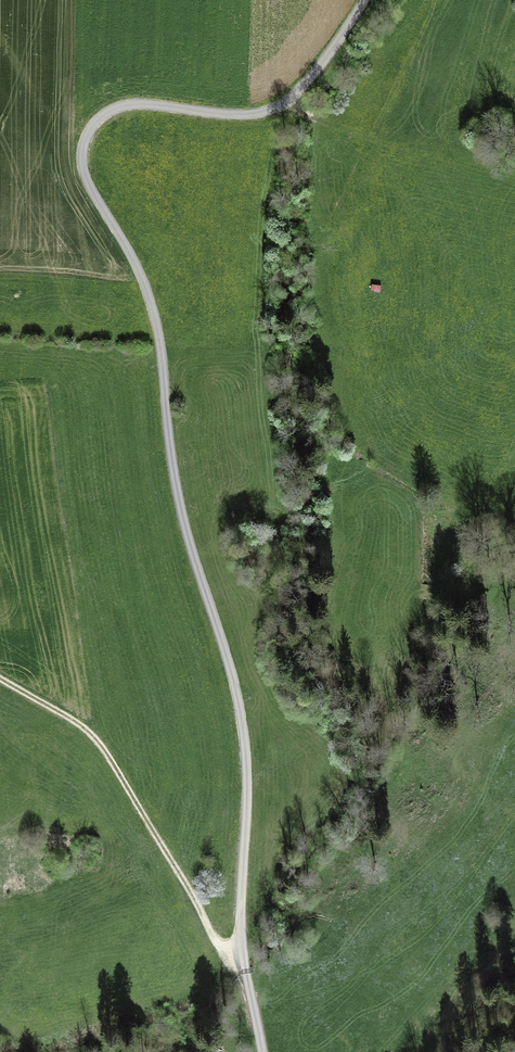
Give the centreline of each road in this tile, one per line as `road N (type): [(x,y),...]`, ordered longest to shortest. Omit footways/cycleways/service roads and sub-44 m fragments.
road 1 (unclassified): [(366,0),(280,107),(245,115),(124,106),(105,113),(82,146),(86,184),(150,303),(176,490),(241,727),(243,961)]
road 2 (track): [(0,679),(96,739),(215,939),(243,961)]
road 3 (track): [(436,0),(368,144),(339,140)]

